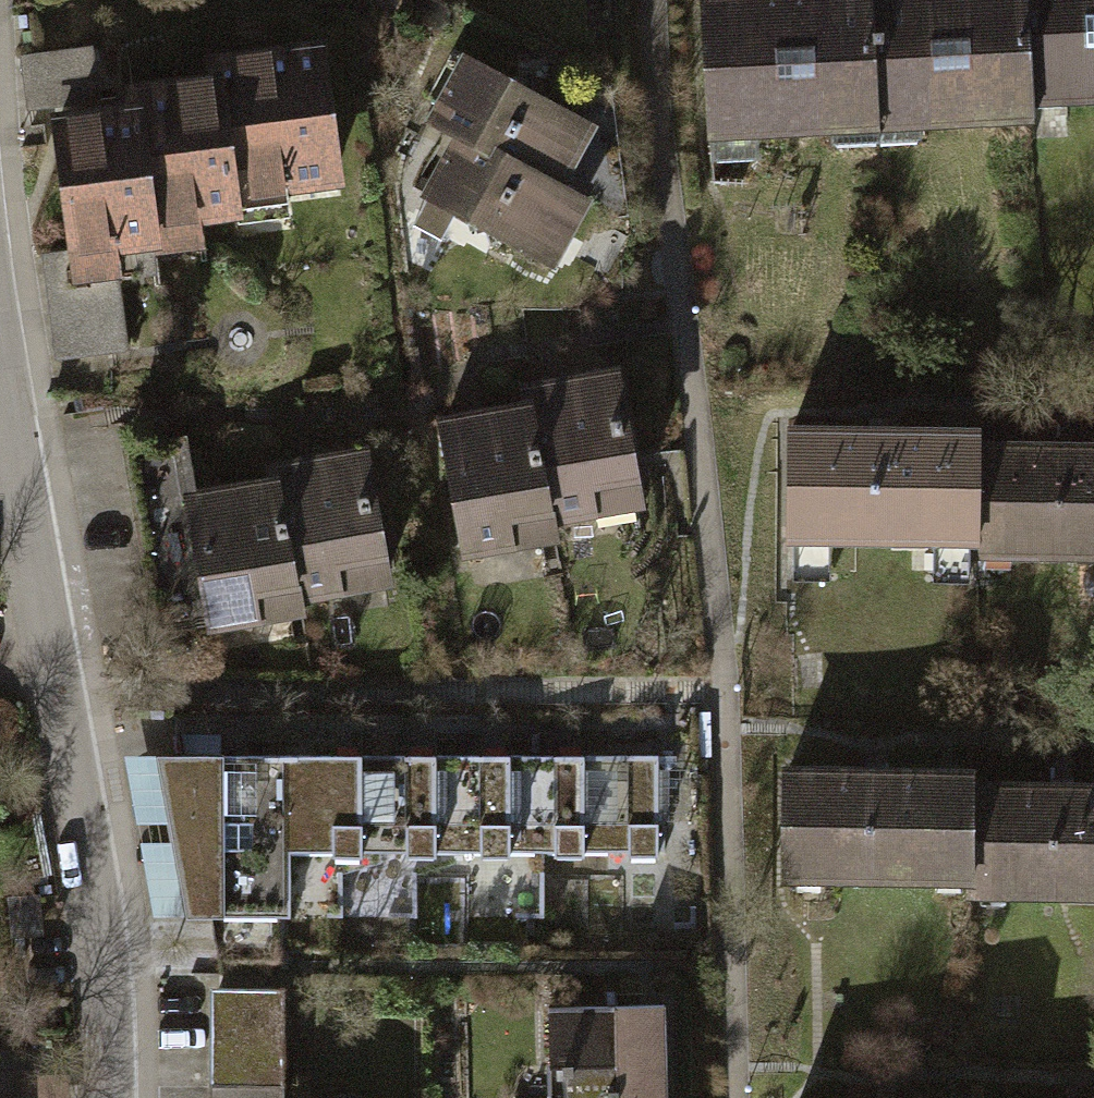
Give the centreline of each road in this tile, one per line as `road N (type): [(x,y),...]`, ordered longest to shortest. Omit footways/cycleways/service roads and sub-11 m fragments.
road 1 (residential): [(103,1097),(102,971),(0,383)]

